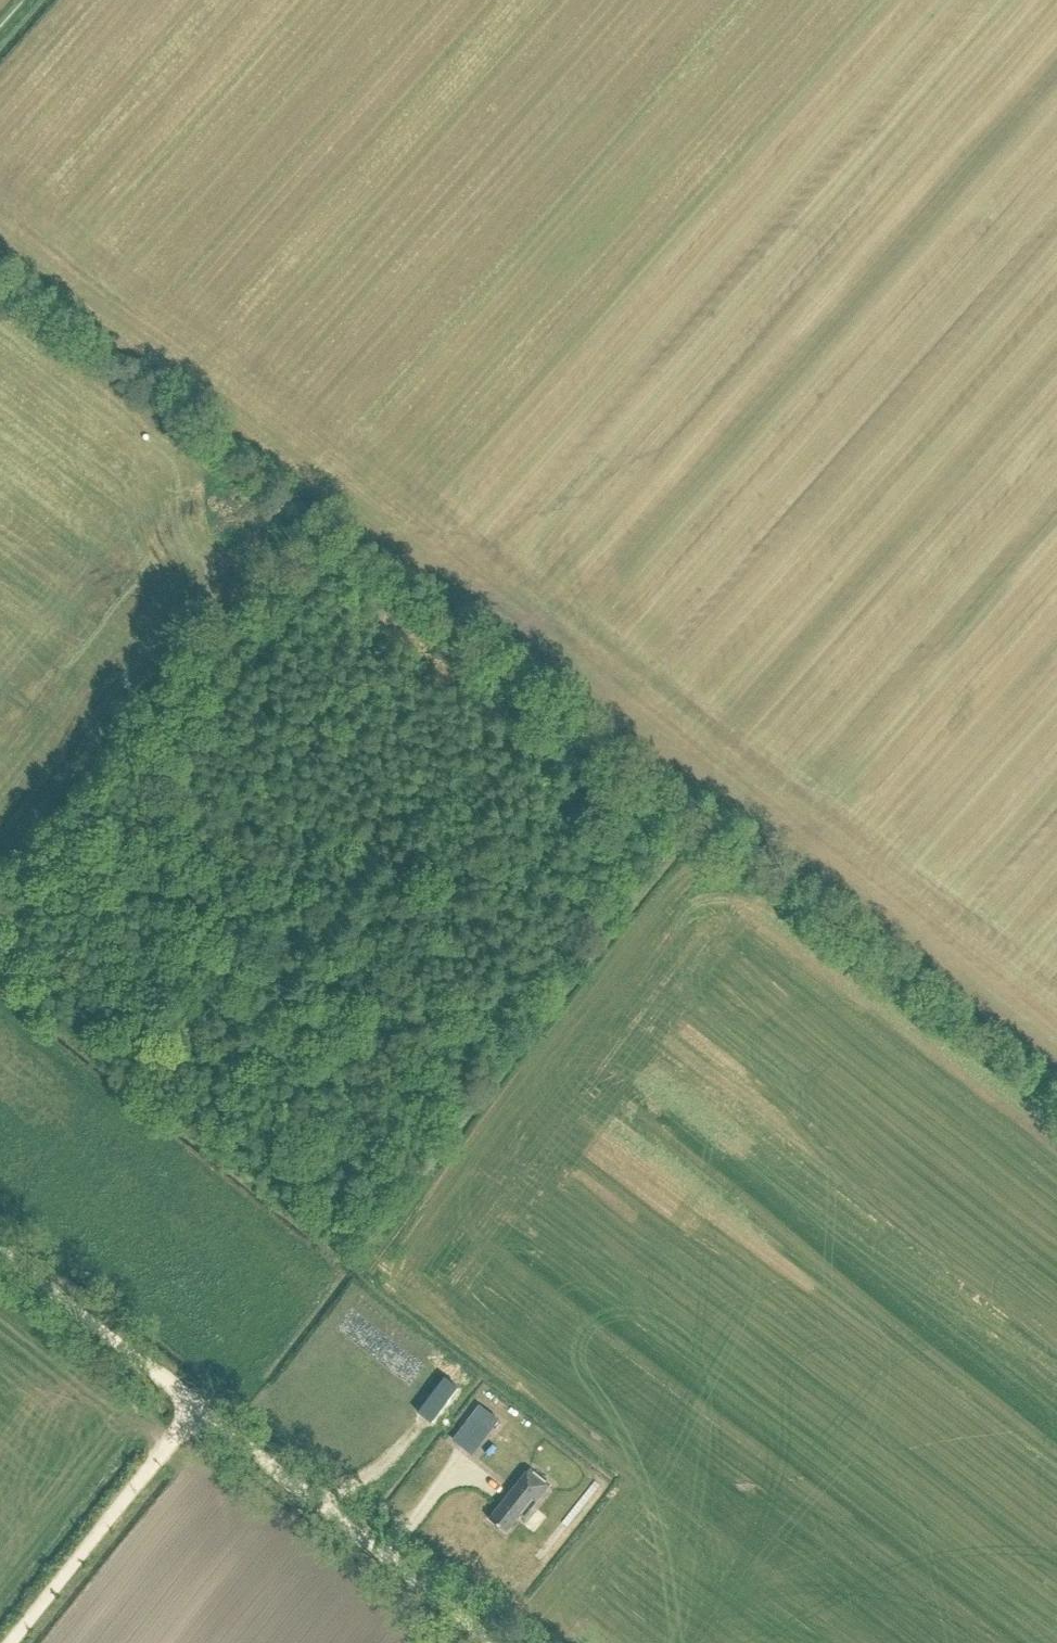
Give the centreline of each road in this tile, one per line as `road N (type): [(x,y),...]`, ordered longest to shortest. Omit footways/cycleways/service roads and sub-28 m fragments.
road 1 (track): [(495,1642),(198,1409)]
road 2 (track): [(198,1409),(9,1642)]
road 3 (track): [(198,1409),(0,1251)]

